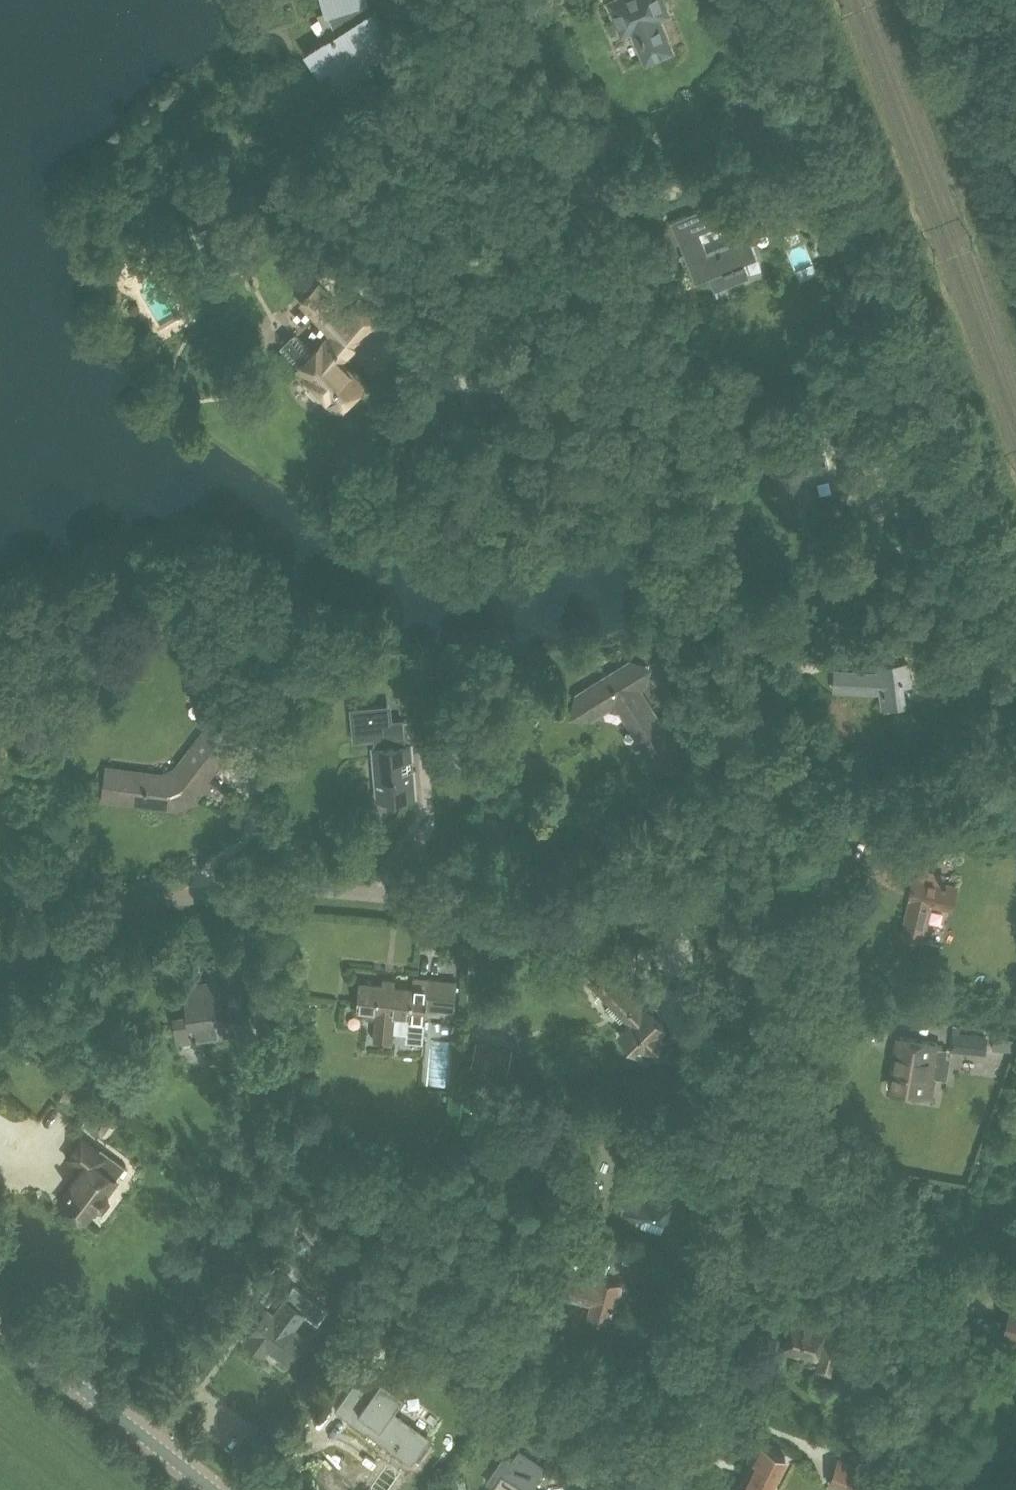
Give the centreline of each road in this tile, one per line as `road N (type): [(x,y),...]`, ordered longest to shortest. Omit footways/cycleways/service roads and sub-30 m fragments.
road 1 (unclassified): [(786,895),(781,828),(745,646),(673,371),(565,147),(475,0)]
road 2 (unclassified): [(0,979),(90,920),(244,887),(566,912),(786,895)]
road 3 (unclassified): [(668,1489),(710,1394),(744,1280),(768,1139),(786,895)]
road 4 (primary): [(211,1489),(0,1328)]

